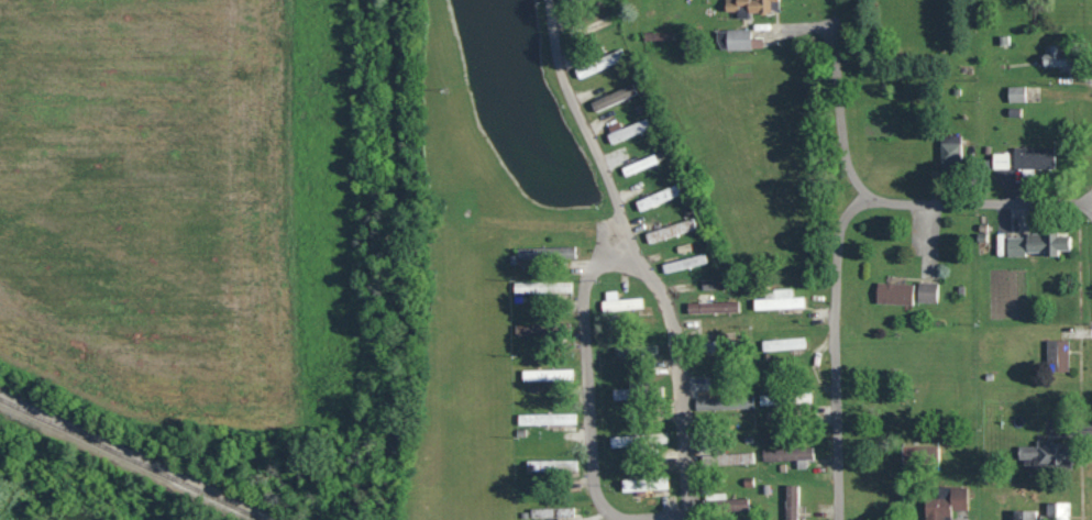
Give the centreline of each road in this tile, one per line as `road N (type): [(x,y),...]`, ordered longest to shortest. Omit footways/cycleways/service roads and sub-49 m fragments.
road 1 (residential): [(691,519),(675,321),(562,73),(551,0)]
road 2 (residential): [(691,513),(621,517),(595,498),(583,297),(595,262),(630,233)]
road 3 (residential): [(838,519),(837,254),(843,218),(869,193)]
road 4 (residential): [(869,193),(912,203),(1091,202)]
road 5 (residential): [(869,193),(848,167),(835,47),(824,20)]

